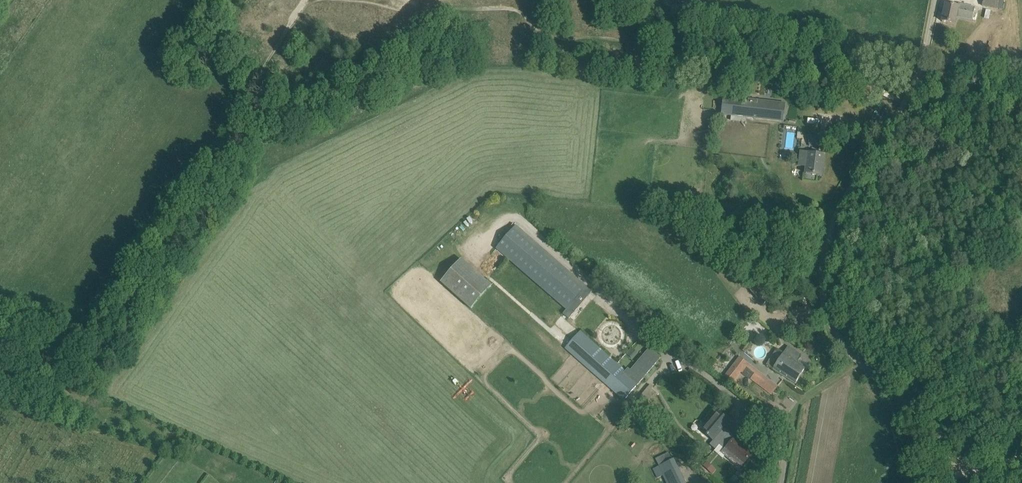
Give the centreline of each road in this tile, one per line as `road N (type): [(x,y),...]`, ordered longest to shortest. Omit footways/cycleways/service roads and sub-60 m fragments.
road 1 (track): [(933,0),(915,85),(831,223),(816,281),(836,335),(940,438),(956,472)]

